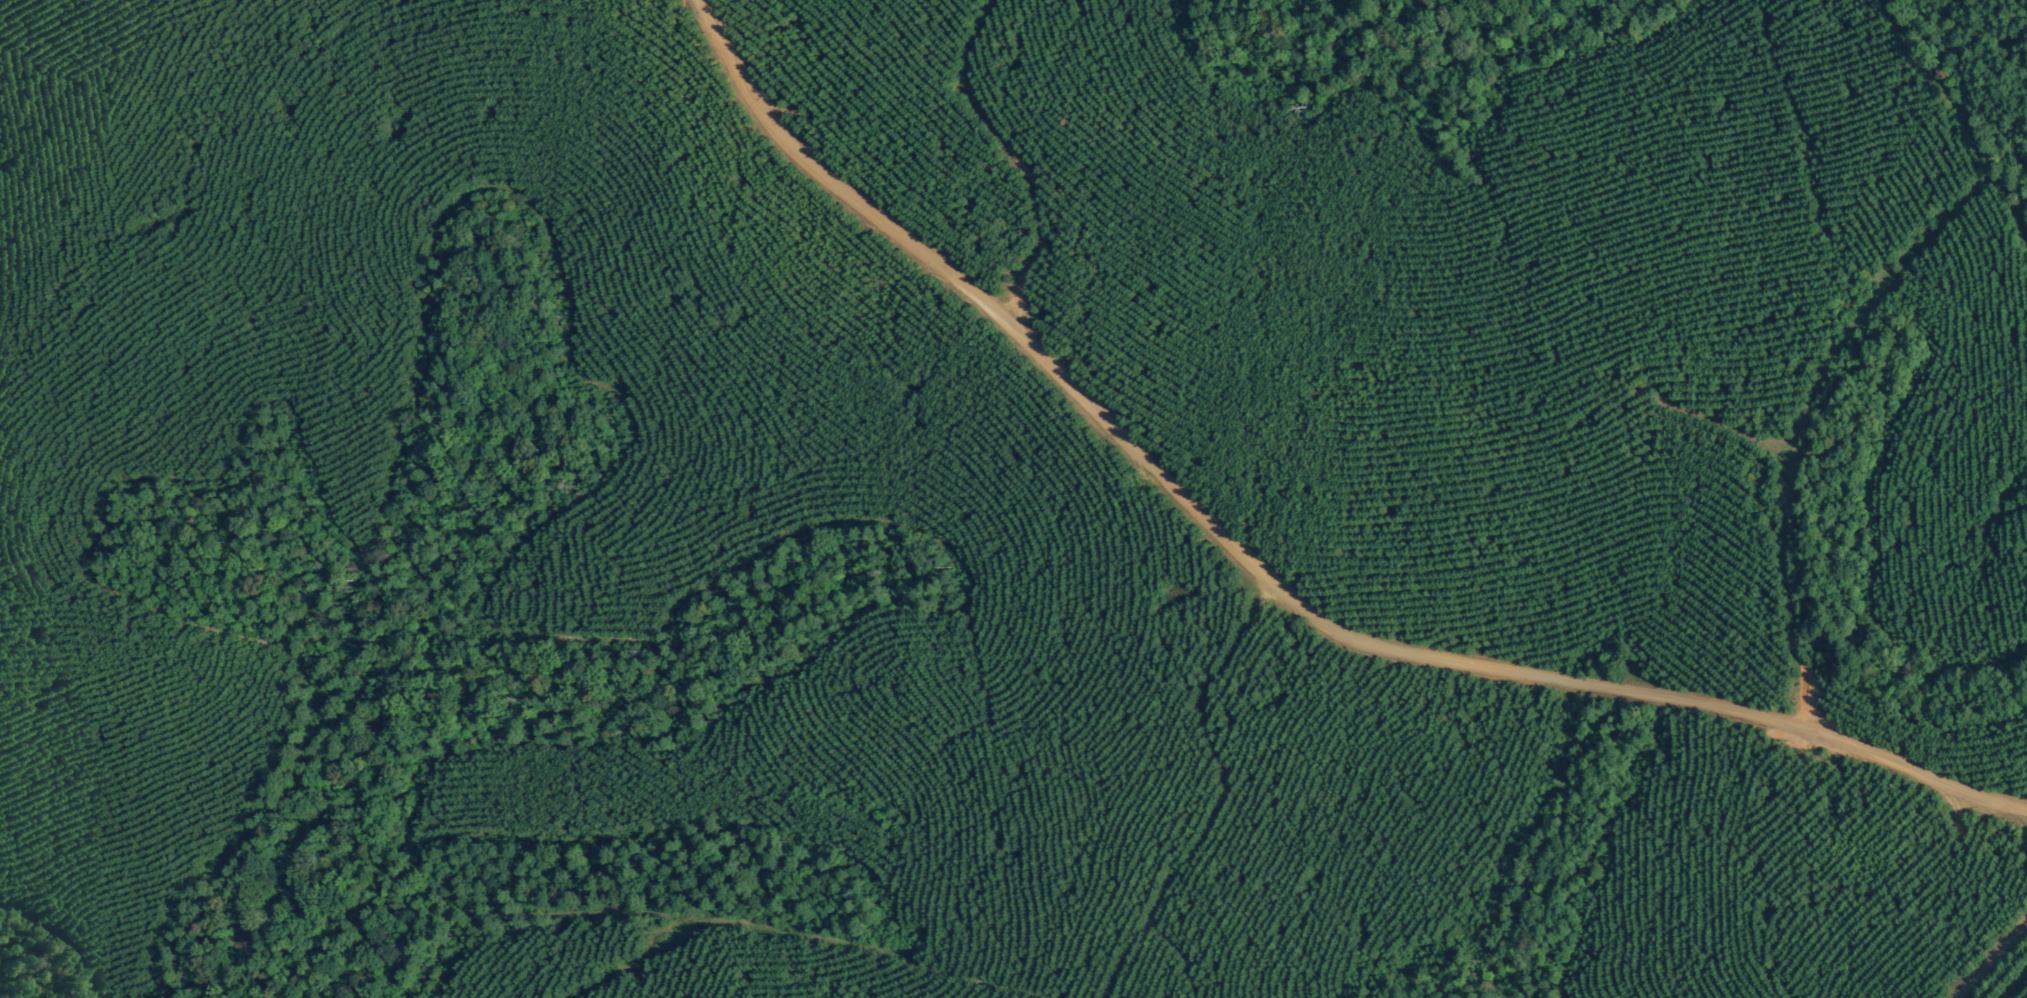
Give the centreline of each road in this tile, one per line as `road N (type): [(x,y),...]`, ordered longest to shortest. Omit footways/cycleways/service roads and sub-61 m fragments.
road 1 (residential): [(2026,813),(1889,771),(1780,721),(1356,636),(1247,556),(1102,421),(1062,406),(1042,361),(818,196),(670,0)]
road 2 (residential): [(1162,997),(1057,886),(1018,711),(1037,471),(1062,406)]

